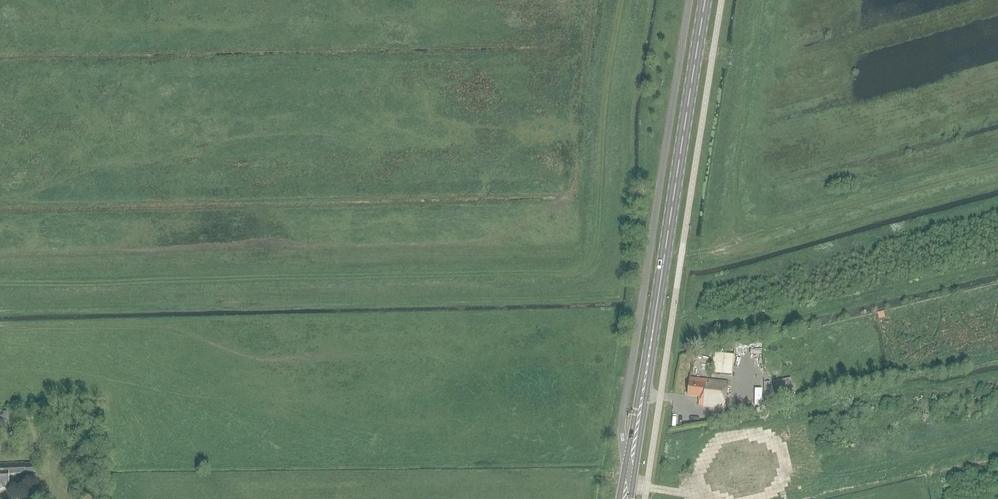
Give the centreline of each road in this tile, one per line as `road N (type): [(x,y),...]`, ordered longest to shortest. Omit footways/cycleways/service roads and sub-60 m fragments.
road 1 (track): [(664,254),(705,251),(997,167)]
road 2 (primary): [(656,307),(706,0)]
road 3 (primary): [(656,307),(619,498)]
road 4 (primary): [(631,498),(656,307)]

